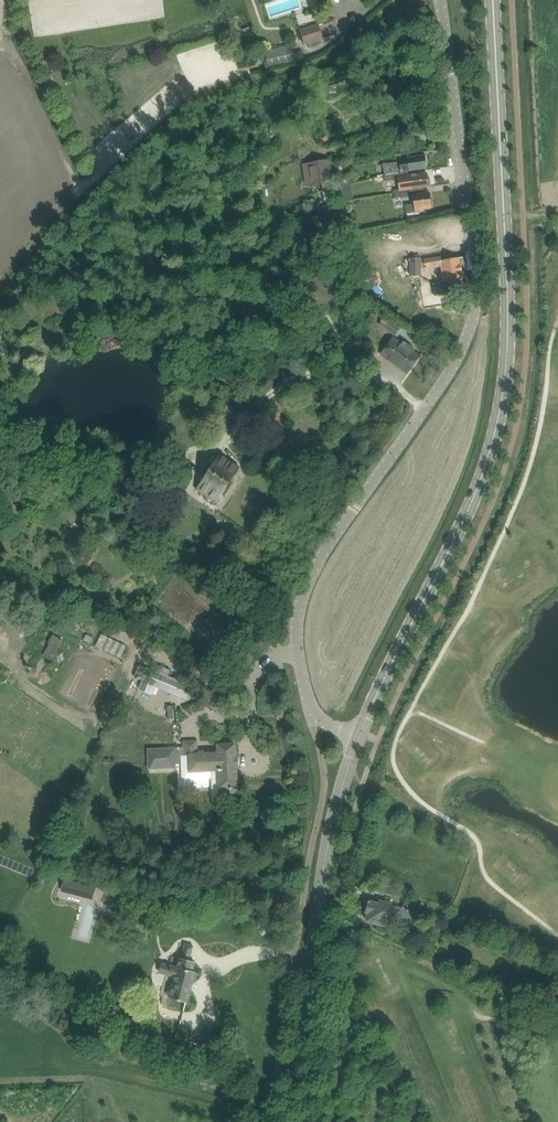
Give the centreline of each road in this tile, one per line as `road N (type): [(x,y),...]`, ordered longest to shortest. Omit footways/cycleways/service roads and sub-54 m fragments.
road 1 (unclassified): [(357,737),(322,720),(309,701),(299,607),(306,582),(422,415),(473,324),(479,285),(440,0)]
road 2 (tertiary): [(357,737),(472,490),(495,406),(505,298),(492,0)]
road 3 (tertiary): [(283,1121),(320,871),(357,737)]

